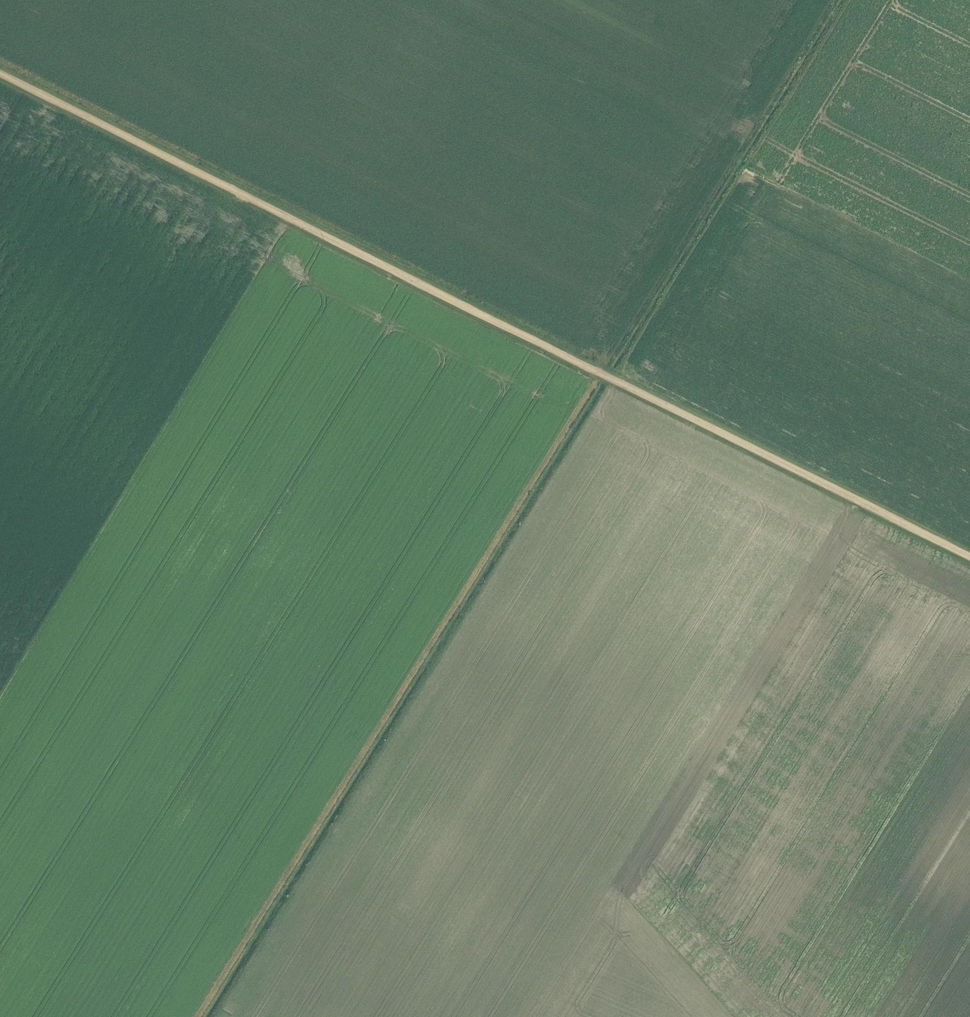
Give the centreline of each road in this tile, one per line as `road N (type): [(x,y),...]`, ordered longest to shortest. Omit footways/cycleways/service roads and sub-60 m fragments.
road 1 (track): [(969,557),(0,72)]

